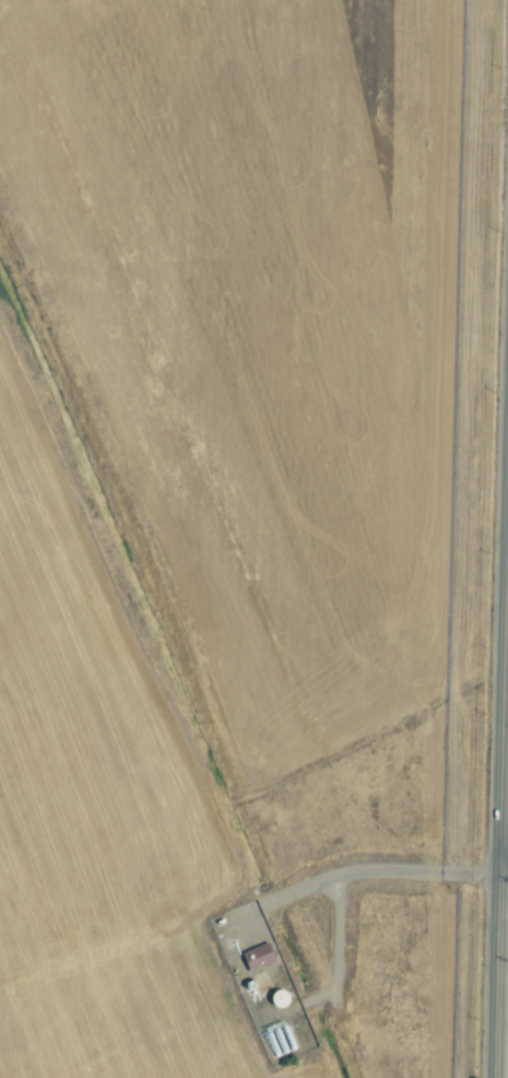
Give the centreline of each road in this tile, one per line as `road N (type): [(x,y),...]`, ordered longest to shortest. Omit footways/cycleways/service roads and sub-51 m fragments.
road 1 (secondary): [(493,1077),(507,500)]

